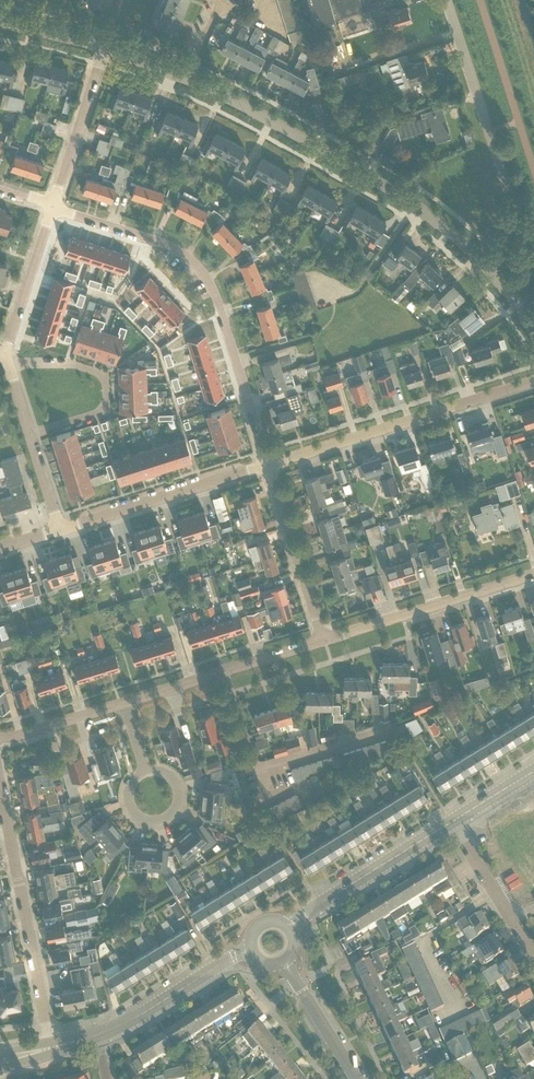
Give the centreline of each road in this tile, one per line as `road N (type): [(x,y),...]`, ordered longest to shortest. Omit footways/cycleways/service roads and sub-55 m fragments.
road 1 (residential): [(268,465),(203,274),(166,245),(52,208)]
road 2 (unclassified): [(187,80),(410,202),(483,263)]
road 3 (residential): [(483,263),(510,227),(511,205),(447,0)]
road 4 (residential): [(268,465),(533,381)]
road 5 (residential): [(51,1048),(0,787)]
road 6 (residential): [(323,640),(533,574)]
road 7 (residential): [(60,529),(268,465)]
road 8 (residential): [(31,436),(106,412),(106,379),(71,363),(9,367)]
road 9 (residential): [(124,703),(323,640)]
road 10 (tertiary): [(289,928),(452,822)]
road 11 (residential): [(323,640),(268,465)]
road 12 (tertiary): [(96,1036),(251,949)]
road 13 (residential): [(53,204),(104,49)]
road 14 (residential): [(533,954),(452,822)]
road 15 (residential): [(5,353),(52,208)]
road 16 (residential): [(146,772),(132,783),(129,800),(142,818),(159,821),(174,811),(179,794),(168,775),(151,771)]
road 17 (tertiary): [(356,1078),(284,961)]
road 18 (residential): [(0,737),(124,703)]

